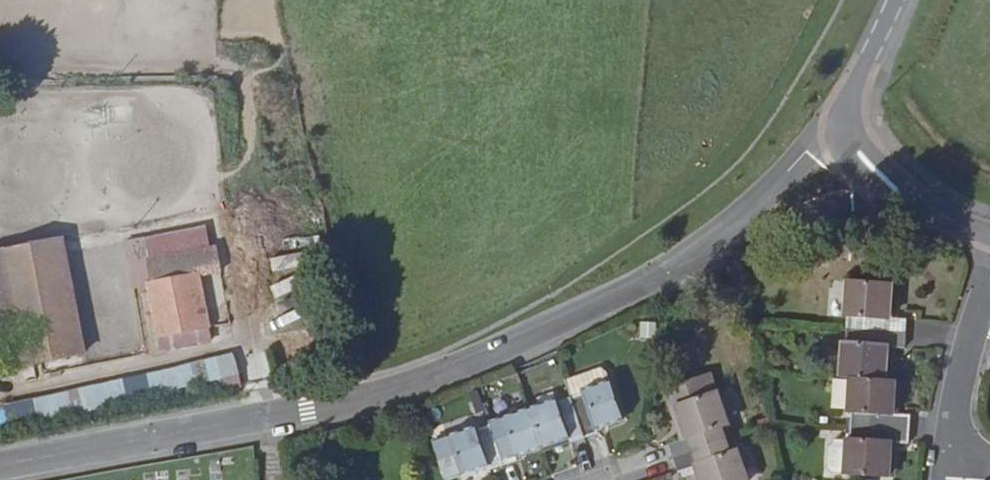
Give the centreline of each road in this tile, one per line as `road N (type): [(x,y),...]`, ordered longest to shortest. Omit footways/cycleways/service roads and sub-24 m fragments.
road 1 (tertiary): [(0,461),(384,392),(529,335),(638,286),(844,125)]
road 2 (tertiary): [(844,125),(883,174),(944,217),(989,235)]
road 3 (residential): [(989,283),(960,376),(950,456)]
road 4 (unclassified): [(844,125),(851,88),(895,0)]

